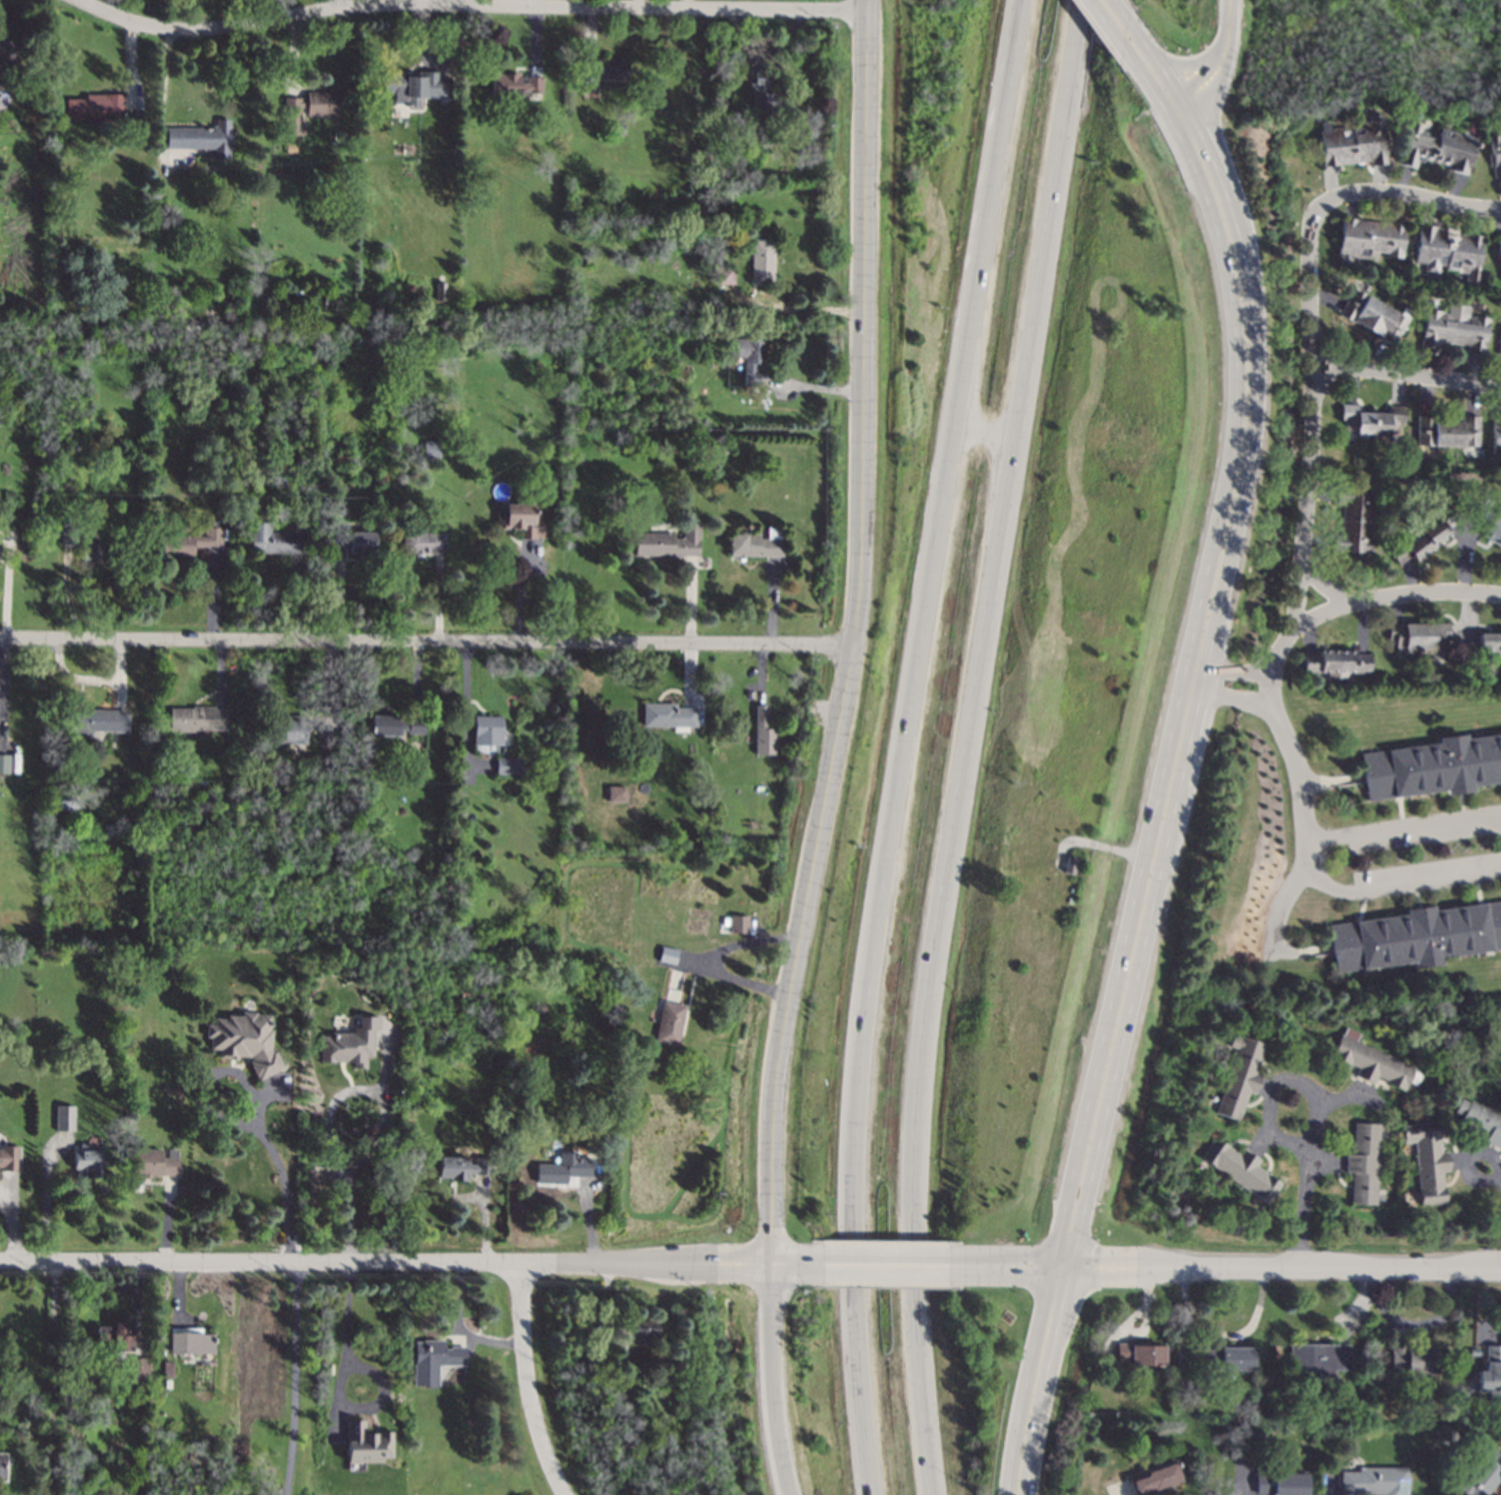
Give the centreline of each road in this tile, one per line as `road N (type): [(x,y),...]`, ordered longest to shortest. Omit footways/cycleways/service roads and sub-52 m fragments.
road 1 (secondary): [(865,0),(864,588),(773,1081),(767,1261)]
road 2 (secondary): [(1059,1265),(1248,417),(1235,250),(1178,114)]
road 3 (motorway): [(915,1135),(972,631),(1071,0)]
road 4 (motorway): [(1012,0),(877,901),(853,1130)]
road 5 (residential): [(858,646),(0,641)]
road 6 (tertiary): [(810,1261),(0,1258)]
road 7 (residential): [(865,12),(325,4),(224,33),(168,32),(82,0)]
road 8 (residential): [(1500,821),(1322,845),(1307,857),(1317,879),(1344,892),(1500,865)]
road 9 (residential): [(1500,1270),(1124,1265)]
road 10 (motorway): [(853,1130),(842,1322),(860,1494)]
road 11 (motorway): [(942,1494),(915,1135)]
road 12 (residential): [(1269,692),(1291,569),(1307,354)]
road 13 (tertiary): [(565,1494),(526,1406),(520,1262)]
road 14 (secondary): [(1016,1494),(1059,1265)]
road 15 (residential): [(1280,642),(1328,610),(1391,594),(1500,593)]
road 16 (residential): [(1307,354),(1500,387)]
road 17 (residential): [(1500,207),(1383,191),(1312,205)]
road 18 (residential): [(1307,857),(1304,799),(1269,692)]
road 19 (residential): [(1307,354),(1312,205)]
road 20 (tertiary): [(1178,114),(1219,58),(1228,0)]

